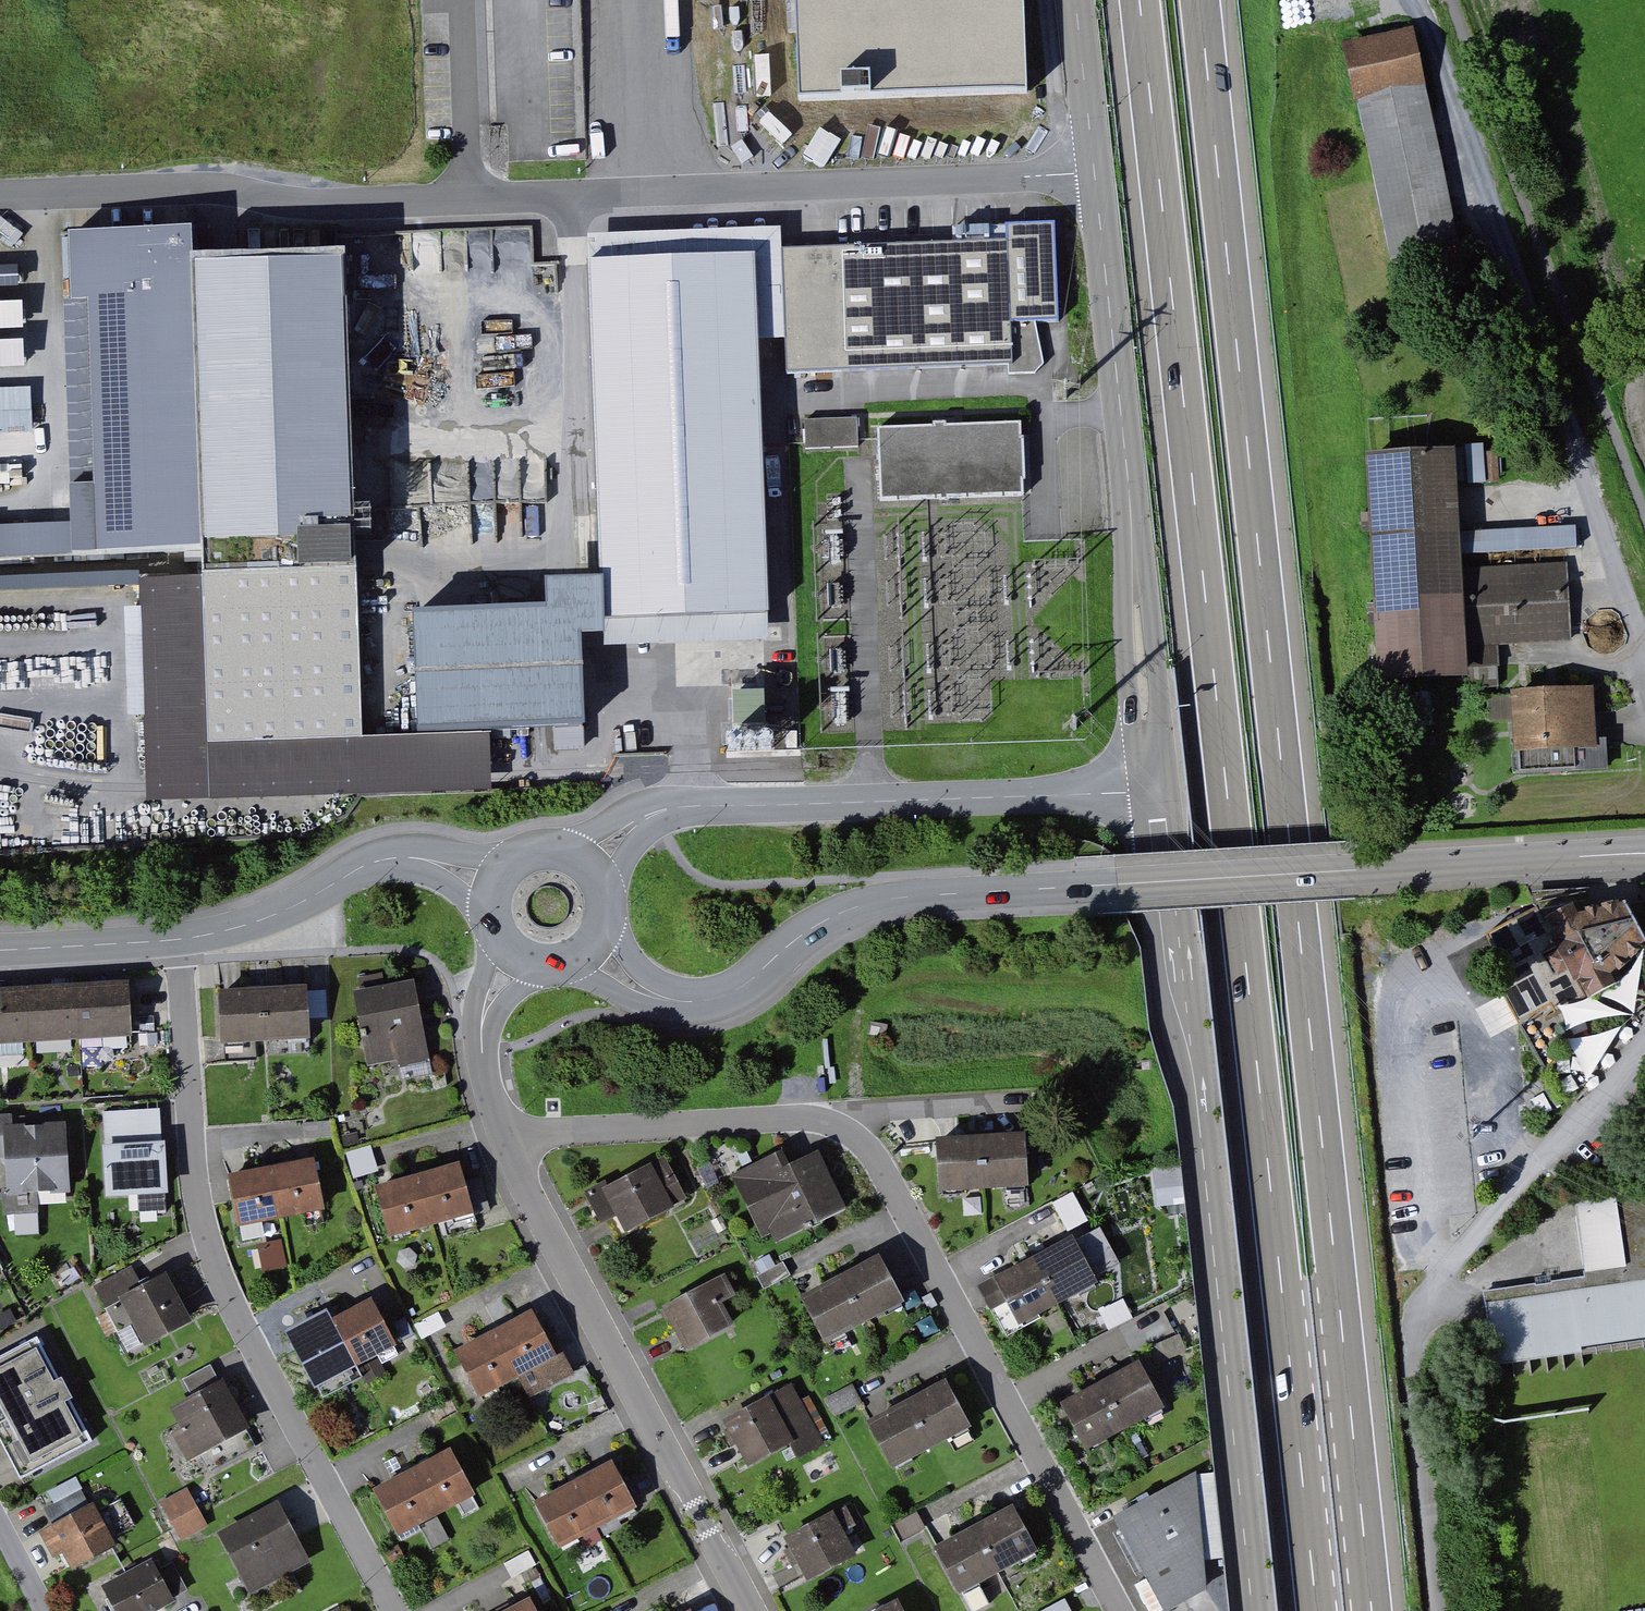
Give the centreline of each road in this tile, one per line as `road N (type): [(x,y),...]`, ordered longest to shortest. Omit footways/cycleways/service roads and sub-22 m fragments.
road 1 (motorway): [(1143,0),(1320,1610)]
road 2 (motorway): [(1374,1610),(1205,0)]
road 3 (residential): [(0,195),(203,188),(302,206),(1094,174)]
road 4 (tertiary): [(1644,856),(897,899),(809,929),(735,993),(706,1003),(678,1001)]
road 5 (residential): [(1125,1610),(859,1108),(507,1144)]
road 6 (tertiary): [(1260,1610),(1198,1054),(1155,792)]
road 7 (residential): [(396,1610),(214,1253),(195,1142),(180,942)]
road 8 (tertiary): [(1155,792),(1094,174)]
road 9 (track): [(1456,0),(1644,515)]
road 10 (residential): [(753,1610),(507,1144)]
road 11 (tertiary): [(1155,792),(697,808),(642,819)]
road 12 (track): [(1579,439),(1418,0)]
road 13 (tertiary): [(180,942),(262,919),(371,862),(427,858)]
road 14 (tertiary): [(0,949),(180,942)]
road 15 (tertiary): [(1094,174),(1074,0)]
road 16 (residential): [(507,1144),(487,1084),(483,1022)]

